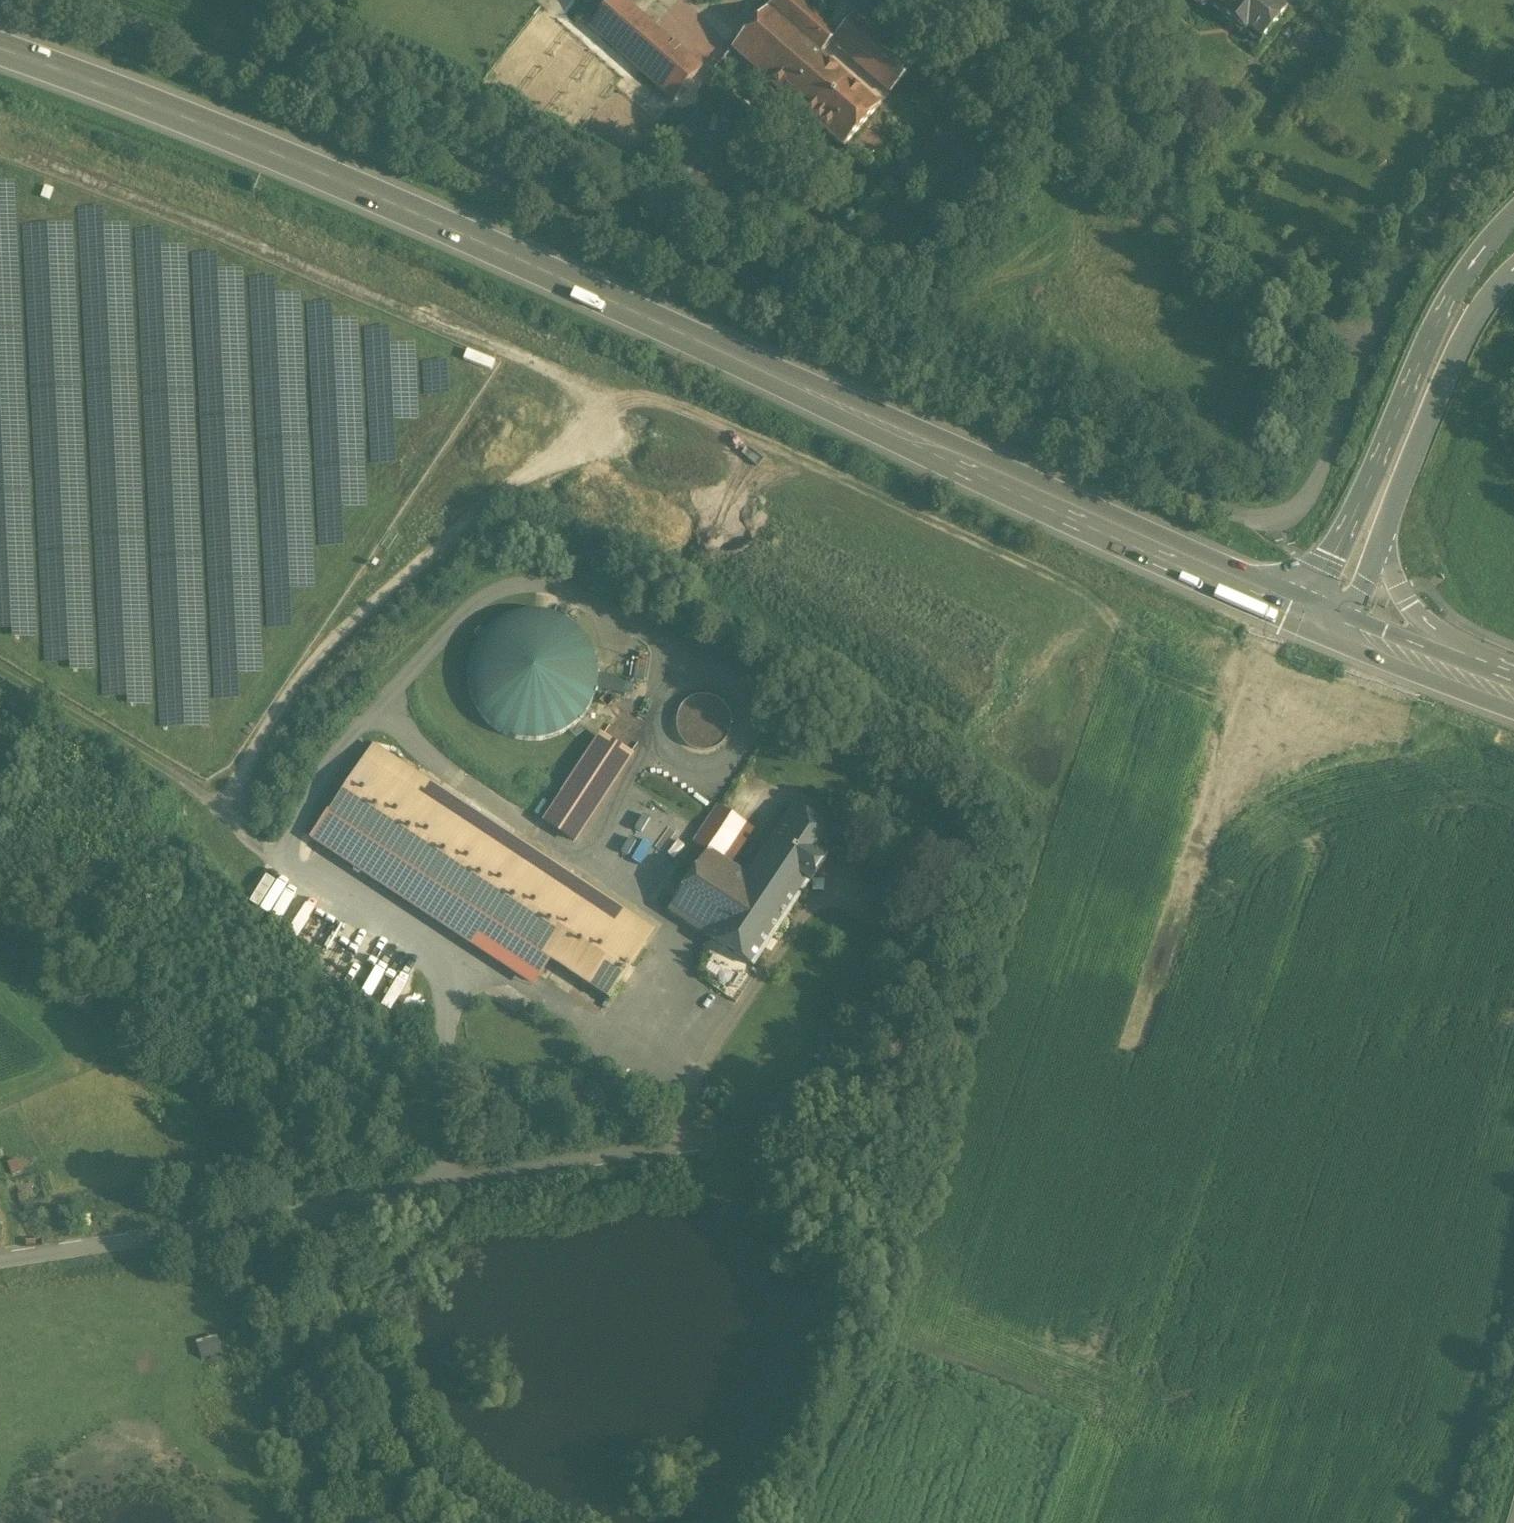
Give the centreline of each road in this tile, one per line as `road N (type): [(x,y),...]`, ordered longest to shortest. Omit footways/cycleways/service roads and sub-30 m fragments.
road 1 (unclassified): [(1513,126),(1423,219),(1366,337),(1307,494),(1279,514),(1246,513),(1094,452),(509,177),(68,0)]
road 2 (primary): [(1301,607),(471,237),(0,49)]
road 3 (unclassified): [(0,1258),(319,1210),(687,1138)]
road 4 (motorway): [(1513,218),(1448,302),(1365,492),(1301,607)]
road 5 (track): [(319,1210),(341,1302),(391,1413),(444,1498),(478,1522)]
road 6 (track): [(0,669),(204,791),(256,845),(287,862)]
road 7 (motorway): [(1389,516),(1461,338),(1513,272)]
road 8 (motorway): [(1482,679),(1399,596),(1384,560),(1389,516)]
road 9 (primary): [(1482,679),(1346,627)]

